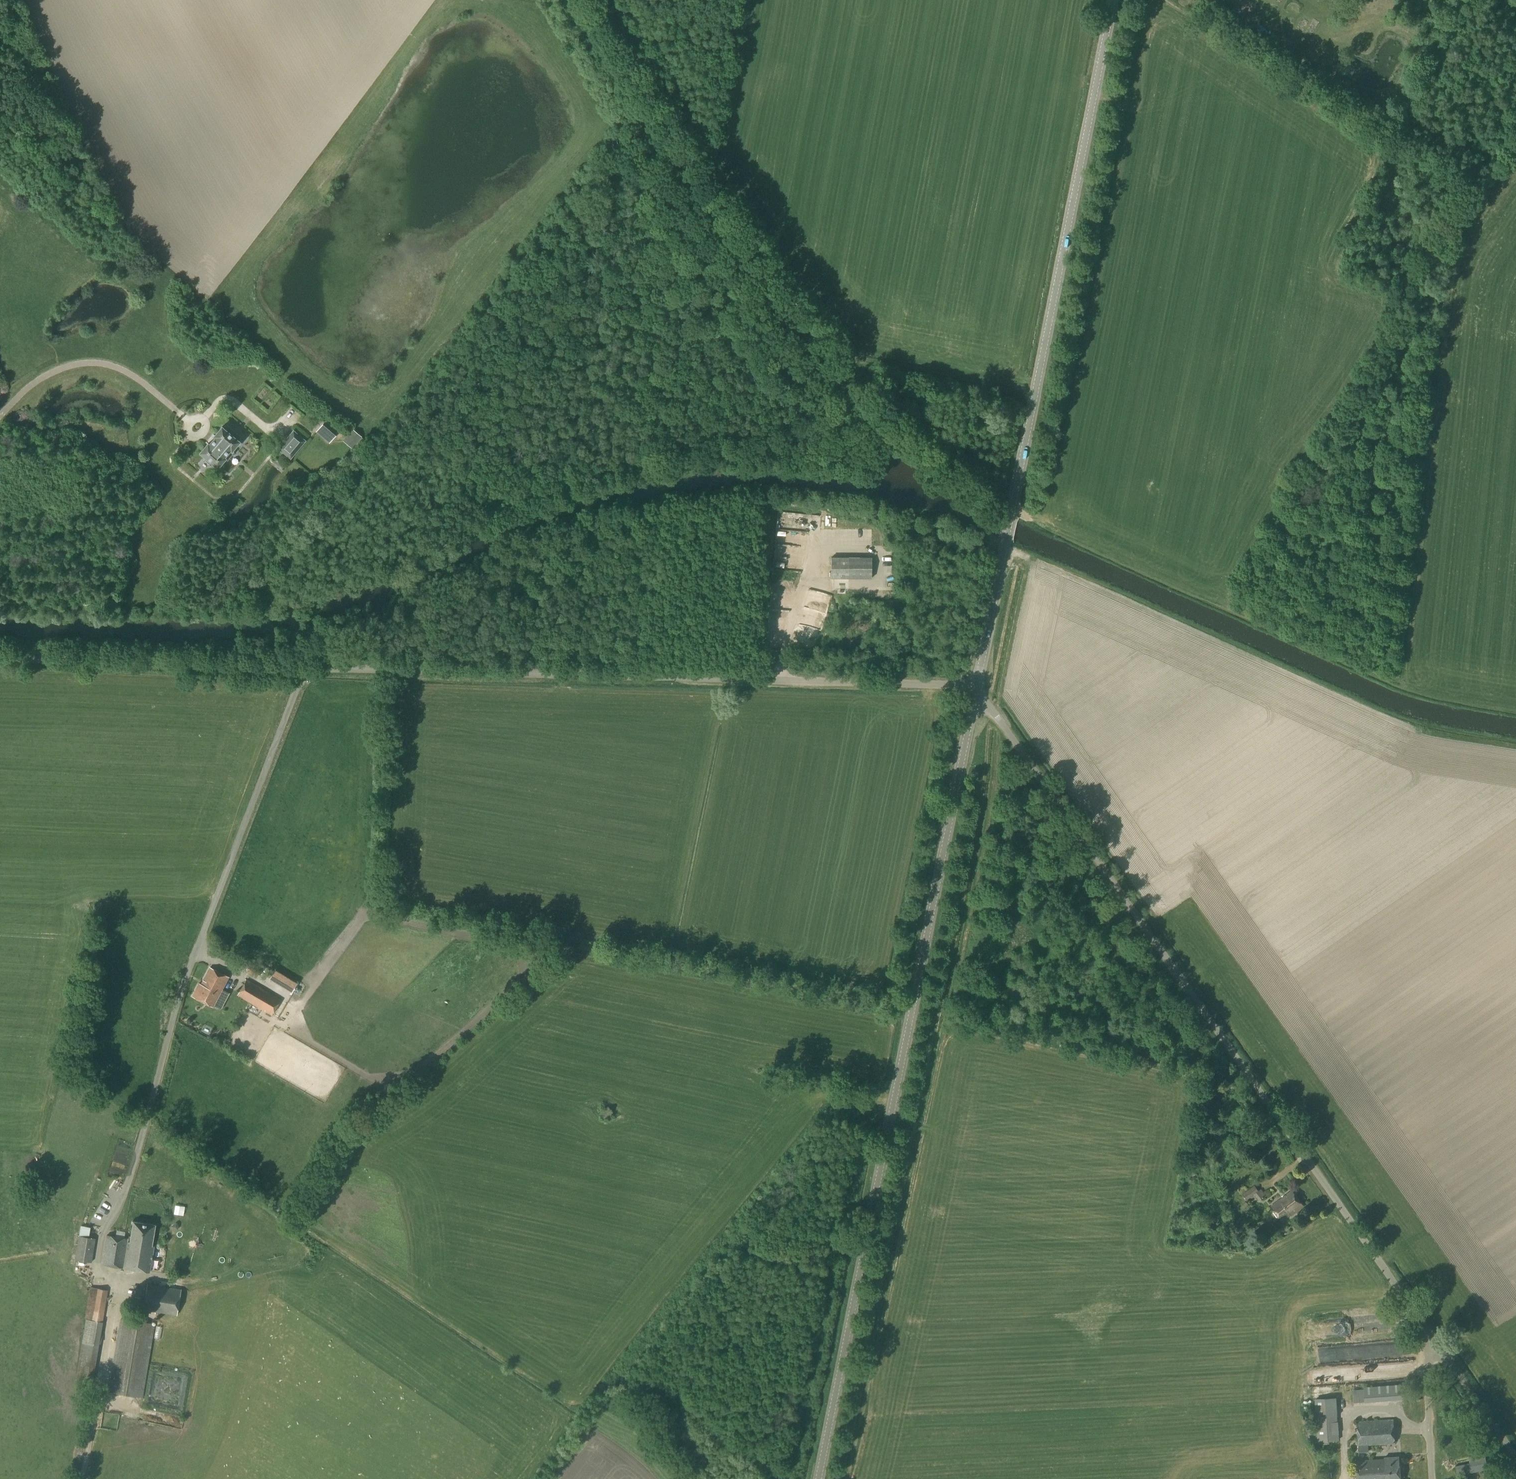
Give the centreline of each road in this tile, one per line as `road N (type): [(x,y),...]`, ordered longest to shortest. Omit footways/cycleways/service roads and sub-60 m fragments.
road 1 (unclassified): [(977,692),(0,662)]
road 2 (tertiary): [(821,1478),(977,692)]
road 3 (unclassified): [(1448,1328),(977,692)]
road 4 (tertiary): [(977,692),(1115,0)]
road 5 (track): [(842,359),(1036,398)]
road 6 (unclassified): [(1447,1478),(1448,1328)]
road 7 (unclassified): [(1515,1427),(1448,1328)]

